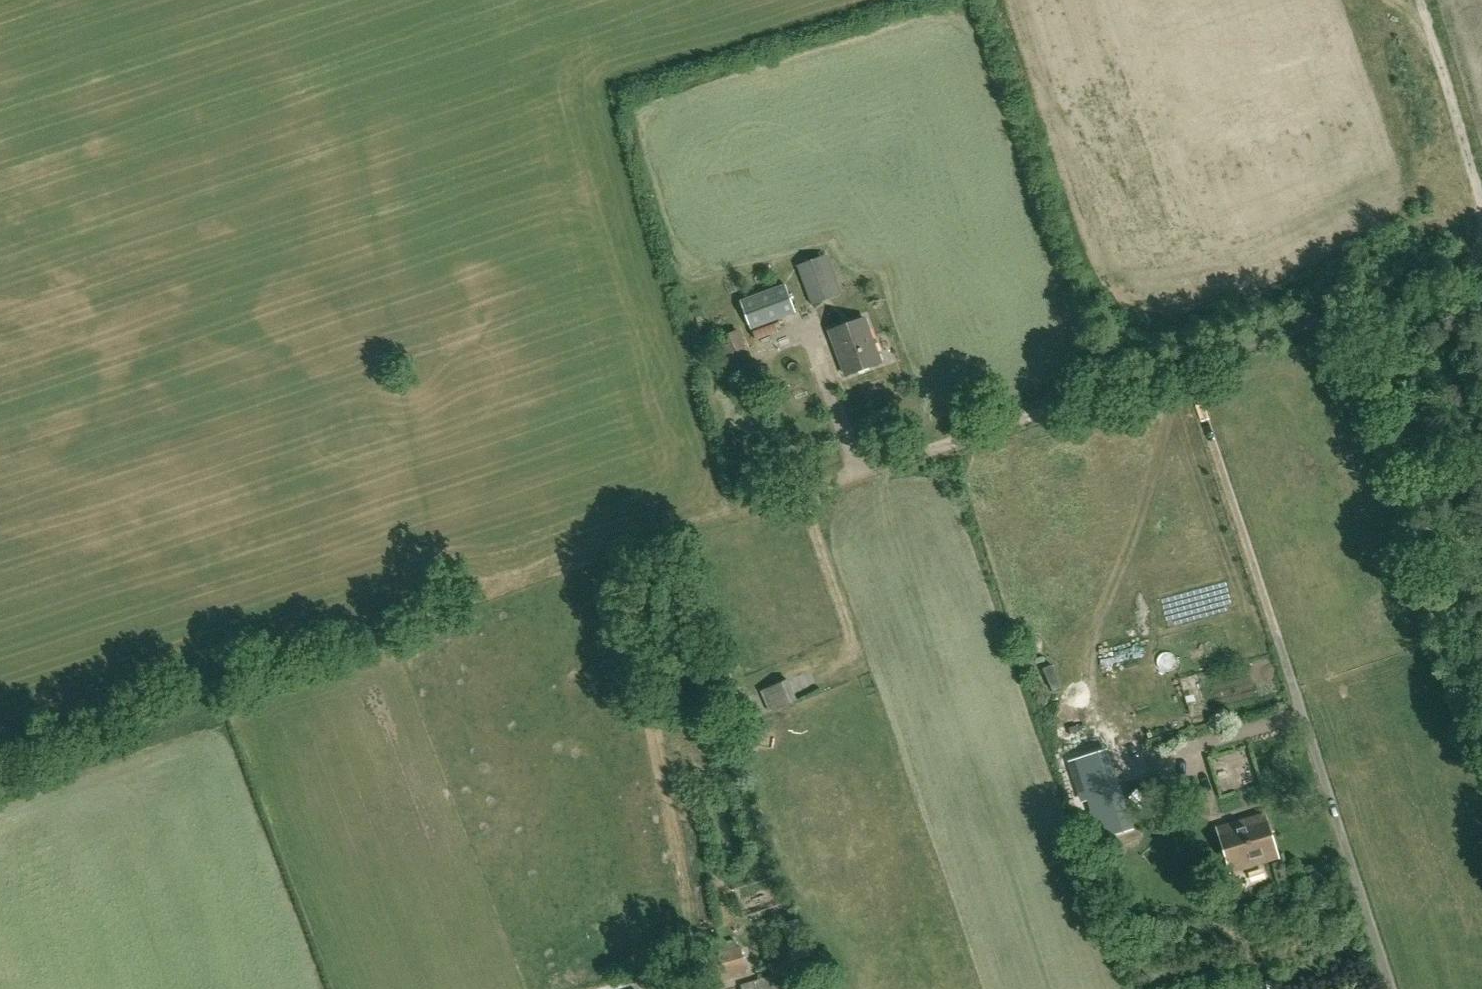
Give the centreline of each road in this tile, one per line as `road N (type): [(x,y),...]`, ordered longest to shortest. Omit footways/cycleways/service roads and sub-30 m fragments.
road 1 (track): [(0,756),(735,511)]
road 2 (track): [(1392,988),(1189,364)]
road 3 (track): [(1189,364),(735,511)]
road 4 (track): [(1420,0),(1481,201)]
road 5 (track): [(1189,364),(1371,302)]

